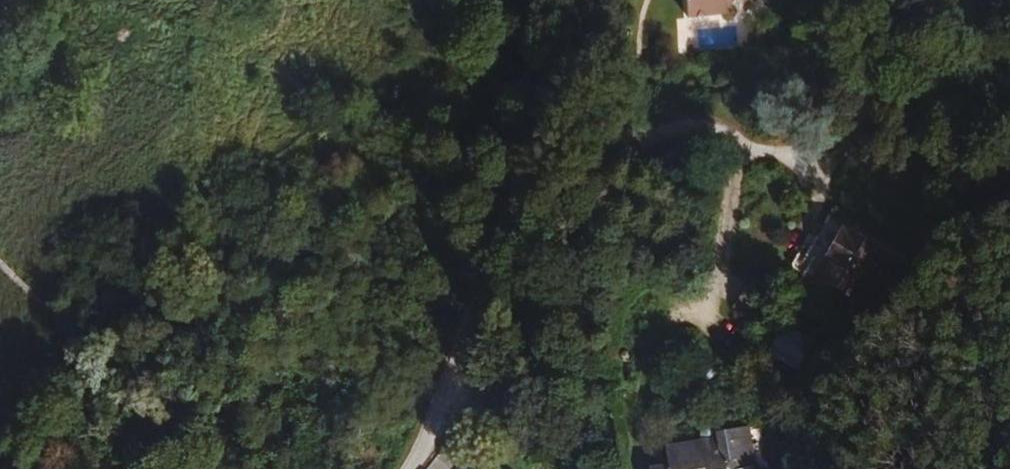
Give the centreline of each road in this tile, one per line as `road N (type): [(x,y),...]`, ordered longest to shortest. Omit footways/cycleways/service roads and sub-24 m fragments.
road 1 (unclassified): [(410,468),(424,453),(591,0)]

